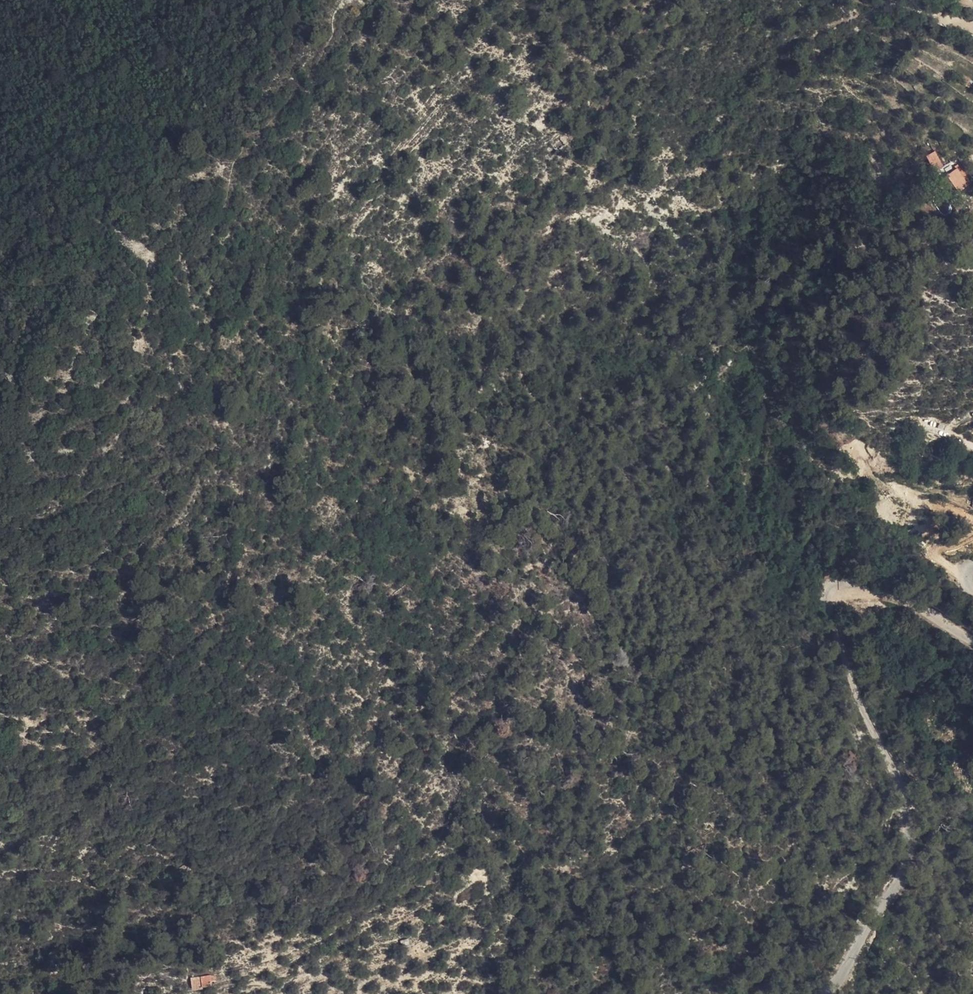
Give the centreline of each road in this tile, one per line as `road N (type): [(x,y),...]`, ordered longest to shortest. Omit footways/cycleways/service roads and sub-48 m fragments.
road 1 (unclassified): [(972,640),(852,578),(828,591),(907,809),(911,851),(829,993)]

